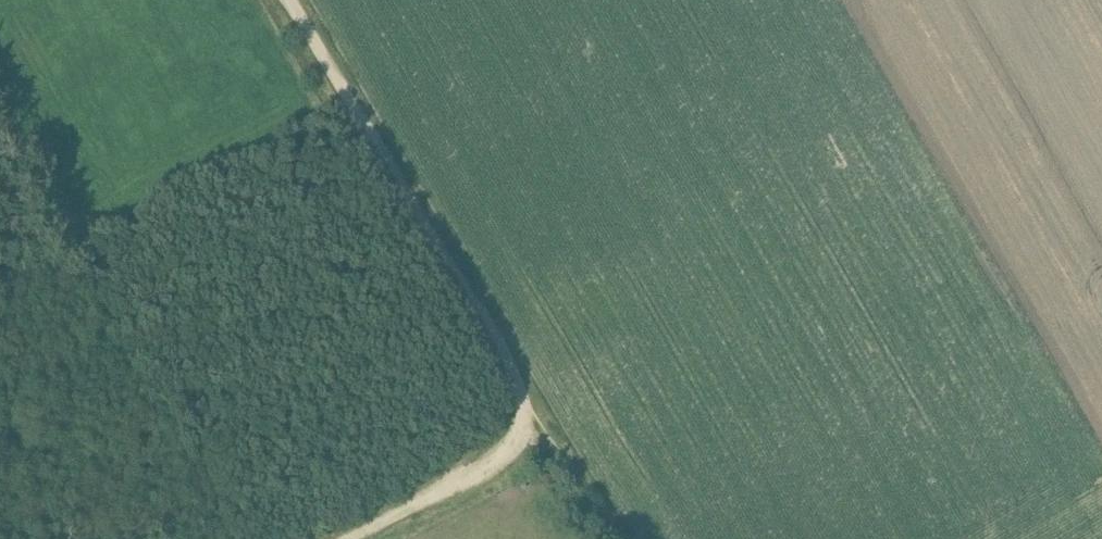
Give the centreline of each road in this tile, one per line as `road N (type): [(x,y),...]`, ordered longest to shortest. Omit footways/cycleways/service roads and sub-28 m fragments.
road 1 (track): [(517,389),(289,0)]
road 2 (track): [(337,538),(486,461),(515,418),(517,389)]

